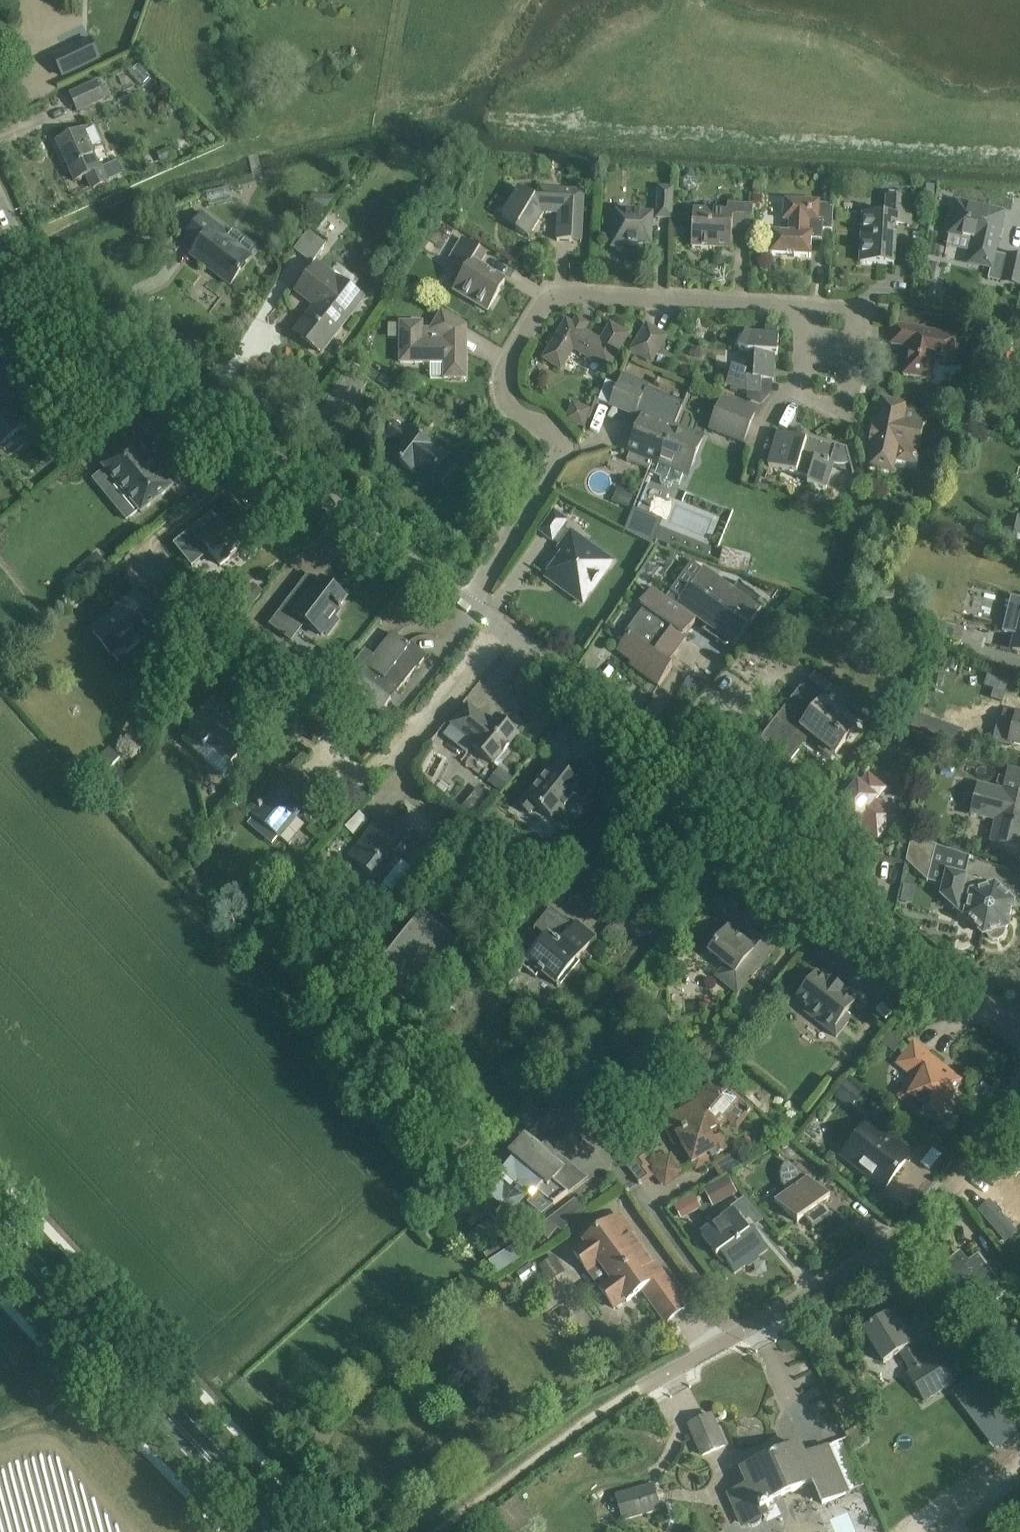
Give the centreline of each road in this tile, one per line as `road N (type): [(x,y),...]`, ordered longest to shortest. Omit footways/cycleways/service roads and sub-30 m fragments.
road 1 (residential): [(475,601),(1019,1027)]
road 2 (residential): [(475,601),(556,469),(548,434),(495,394),(495,376),(546,291),(806,306)]
road 3 (residential): [(29,267),(475,601)]
road 4 (residential): [(645,1383),(939,1201),(1019,1053)]
road 5 (primary): [(281,1531),(0,1229)]
road 6 (track): [(446,1531),(645,1383)]
road 7 (residential): [(806,306),(858,310),(849,400),(809,399),(803,387)]

